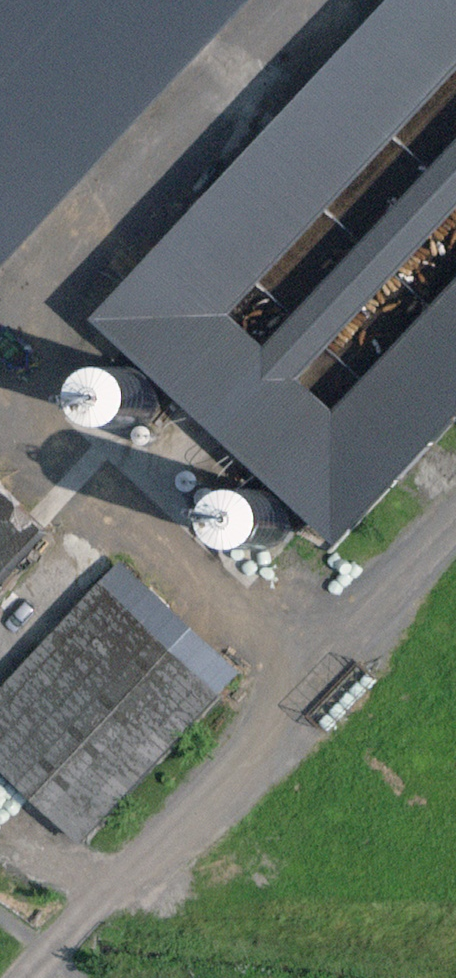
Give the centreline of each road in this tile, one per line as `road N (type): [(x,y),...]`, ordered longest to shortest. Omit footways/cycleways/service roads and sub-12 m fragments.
road 1 (track): [(455,531),(56,954)]

